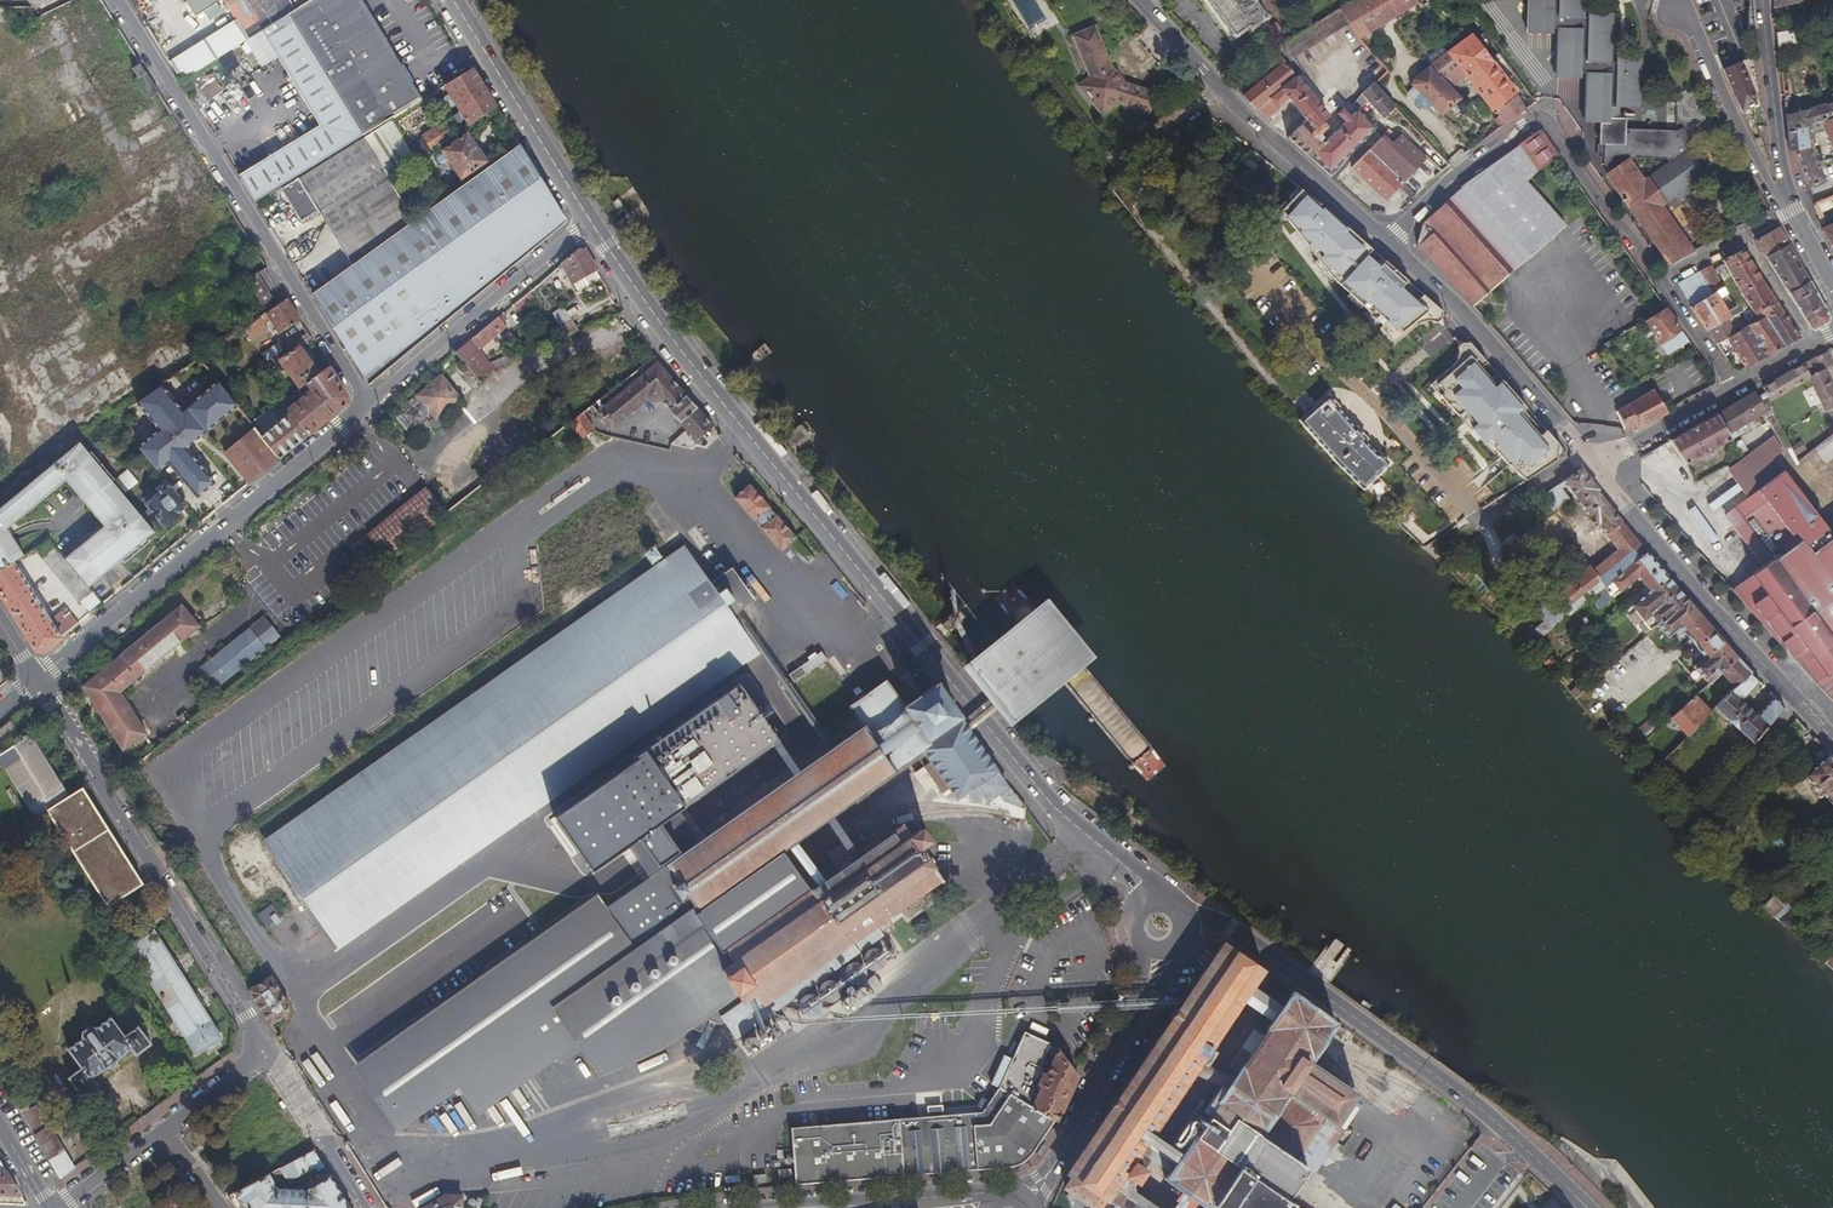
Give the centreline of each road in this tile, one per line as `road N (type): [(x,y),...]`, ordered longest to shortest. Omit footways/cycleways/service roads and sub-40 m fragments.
road 1 (secondary): [(1117,863),(1044,797),(637,297),(590,226)]
road 2 (secondary): [(1583,1207),(1484,1113),(1230,929),(1181,918)]
road 3 (residential): [(367,405),(115,0)]
road 4 (residential): [(269,1052),(35,679)]
road 5 (residential): [(367,405),(35,679)]
road 6 (residential): [(1387,240),(1451,179),(1542,118),(1661,283)]
road 7 (primary): [(1594,465),(1798,703)]
road 8 (primary): [(1387,240),(1584,453)]
road 9 (residential): [(590,226),(367,405)]
road 10 (secondary): [(1156,954),(1041,1185),(1022,1202)]
road 11 (secondary): [(590,226),(452,0)]
road 12 (residential): [(269,1052),(65,1207)]
road 13 (residential): [(1678,0),(1791,212)]
road 14 (residential): [(1661,283),(1744,237),(1812,344)]
road 15 (primary): [(1223,91),(1387,240)]
road 16 (residential): [(1765,0),(1791,212)]
road 17 (residential): [(366,1207),(269,1052)]
road 18 (unclassified): [(1584,453),(1440,551)]
road 19 (unclassified): [(1798,703),(1693,830)]
road 20 (residential): [(1734,388),(1594,465)]
road 21 (unclassified): [(1223,91),(1110,169)]
road 22 (residential): [(1661,283),(1734,388)]
road 23 (primary): [(1138,0),(1223,91)]

